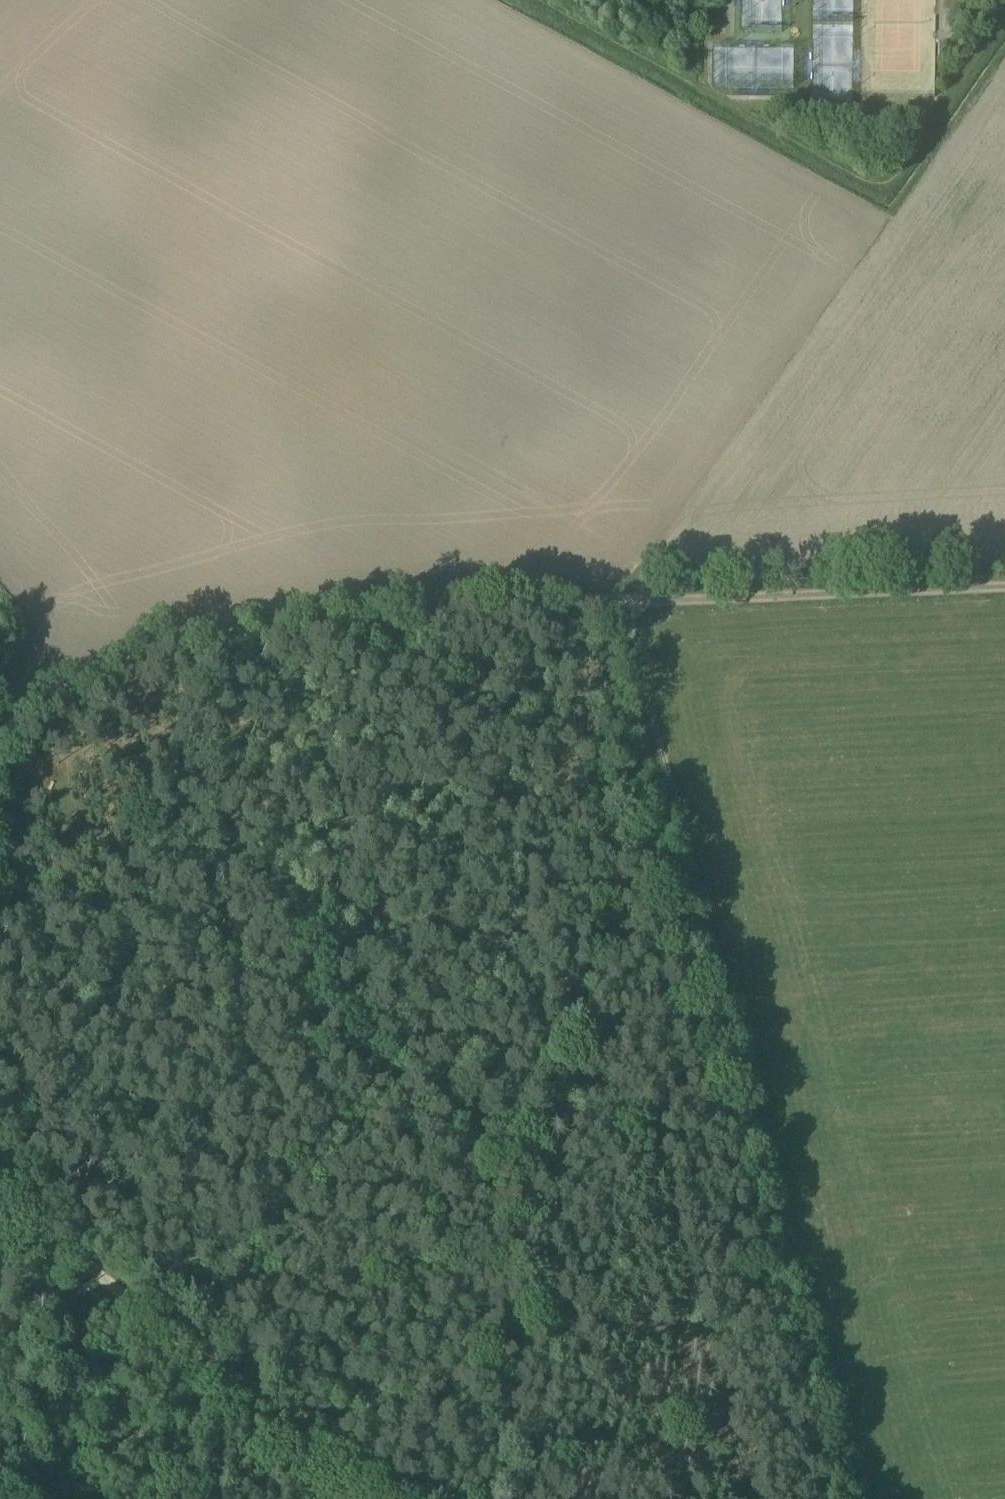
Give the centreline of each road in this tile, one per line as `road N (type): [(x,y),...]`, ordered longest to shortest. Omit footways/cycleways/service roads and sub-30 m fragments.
road 1 (track): [(609,601),(863,1498)]
road 2 (track): [(1004,67),(899,205),(877,251),(628,601)]
road 3 (track): [(609,601),(397,605),(299,617),(76,679),(23,714),(0,752)]
road 4 (track): [(354,1498),(0,1194)]
road 5 (track): [(1004,585),(609,601)]

